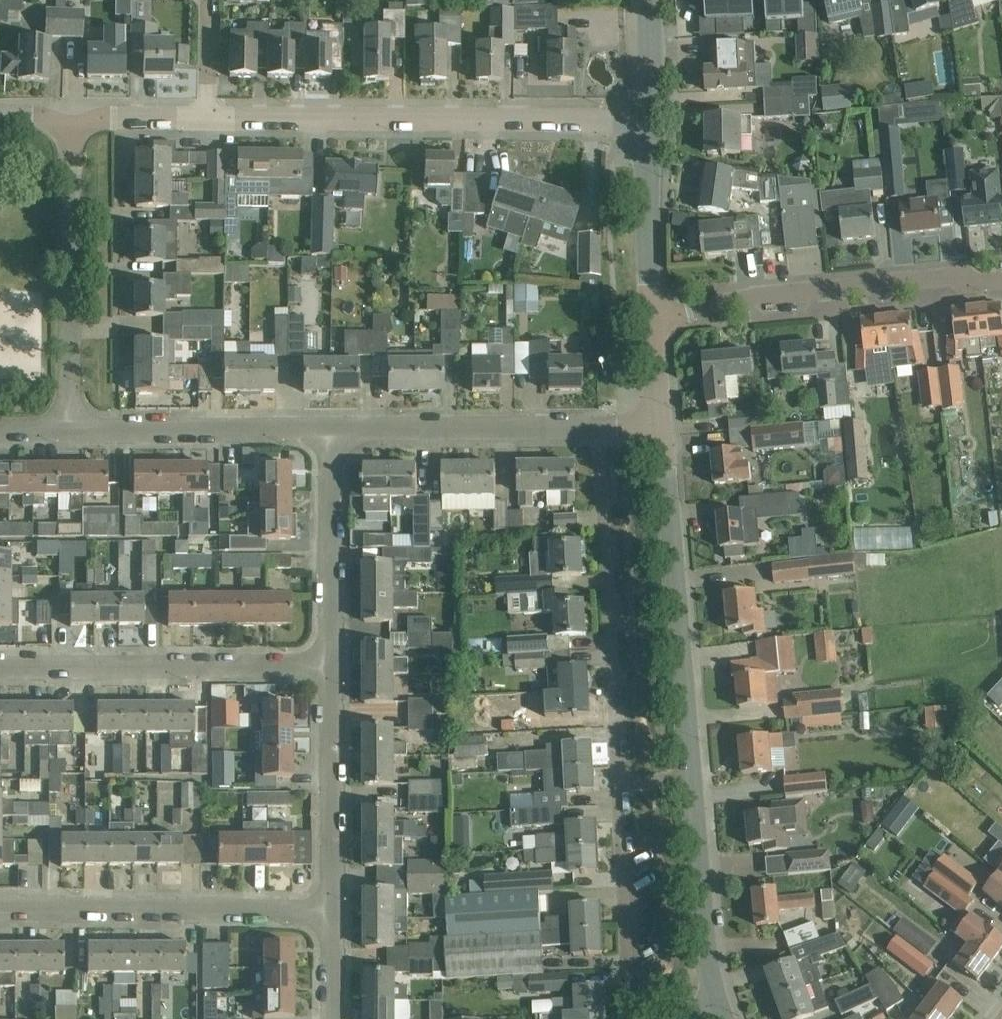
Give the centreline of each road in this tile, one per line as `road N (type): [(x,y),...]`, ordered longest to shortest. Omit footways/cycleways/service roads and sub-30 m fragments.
road 1 (residential): [(620,1018),(606,423)]
road 2 (residential): [(718,995),(662,422)]
road 3 (unclassified): [(645,113),(201,115)]
road 4 (residential): [(1001,272),(654,315)]
road 5 (residential): [(0,912),(334,915)]
road 6 (residential): [(0,664),(334,662)]
road 7 (residential): [(64,427),(67,113)]
road 8 (residential): [(333,425),(606,423)]
road 9 (residential): [(64,427),(333,425)]
road 10 (residential): [(334,915),(334,662)]
road 11 (residential): [(334,662),(333,425)]
road 12 (residential): [(654,315),(645,113)]
road 13 (residential): [(67,113),(201,115)]

